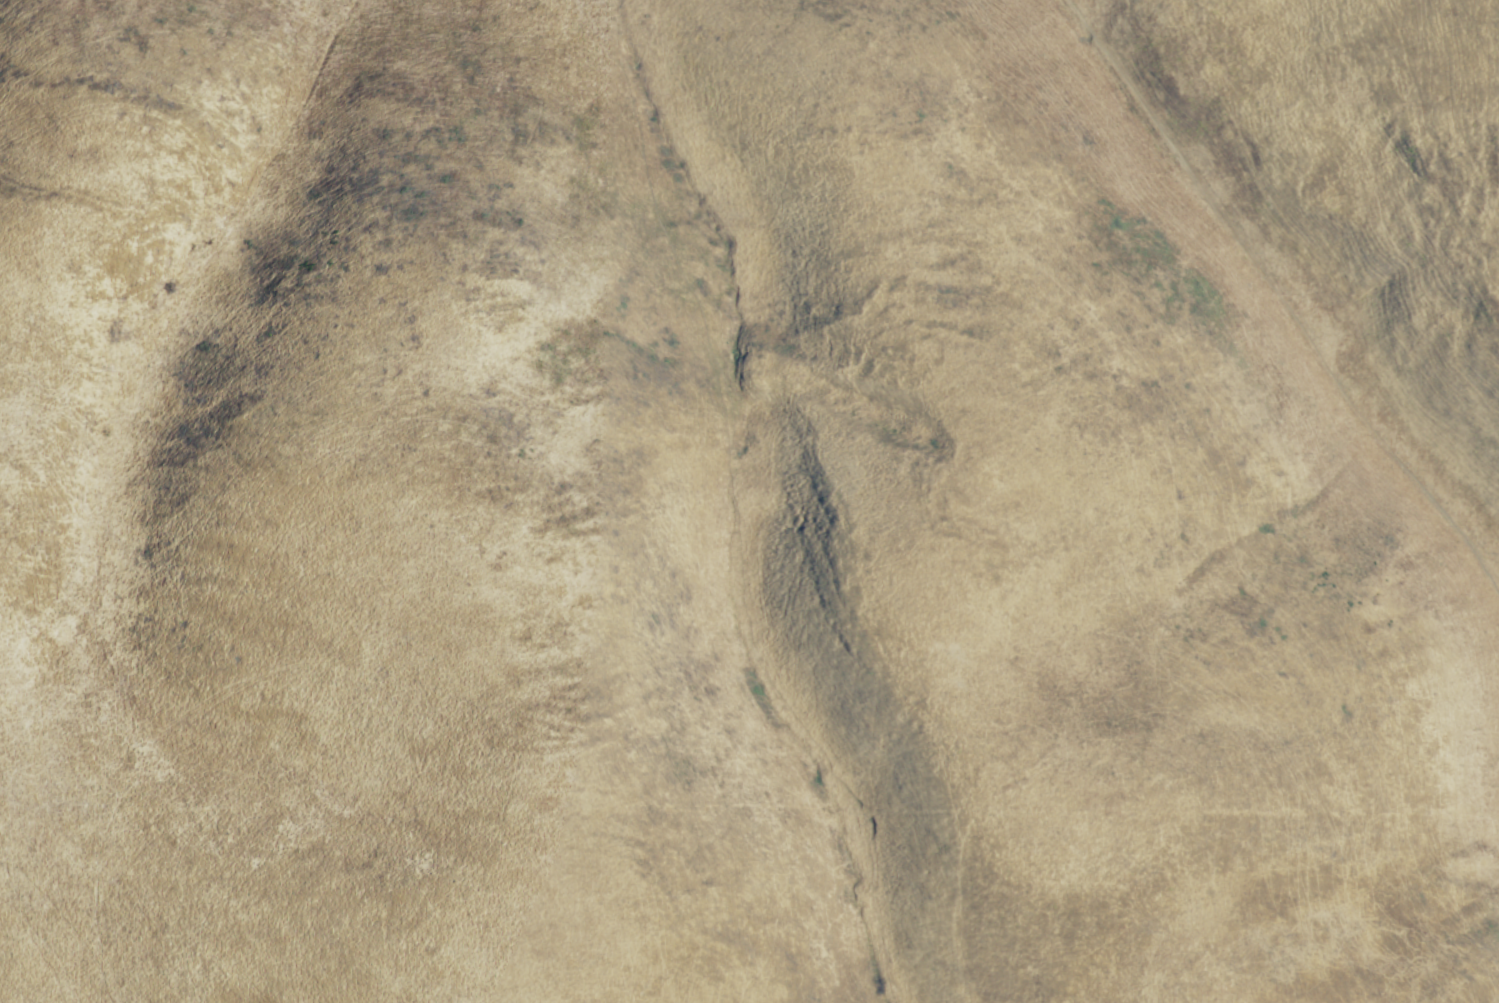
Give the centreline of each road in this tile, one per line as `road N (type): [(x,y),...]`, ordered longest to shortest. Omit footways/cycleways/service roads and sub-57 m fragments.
road 1 (track): [(1070,0),(1367,422)]

